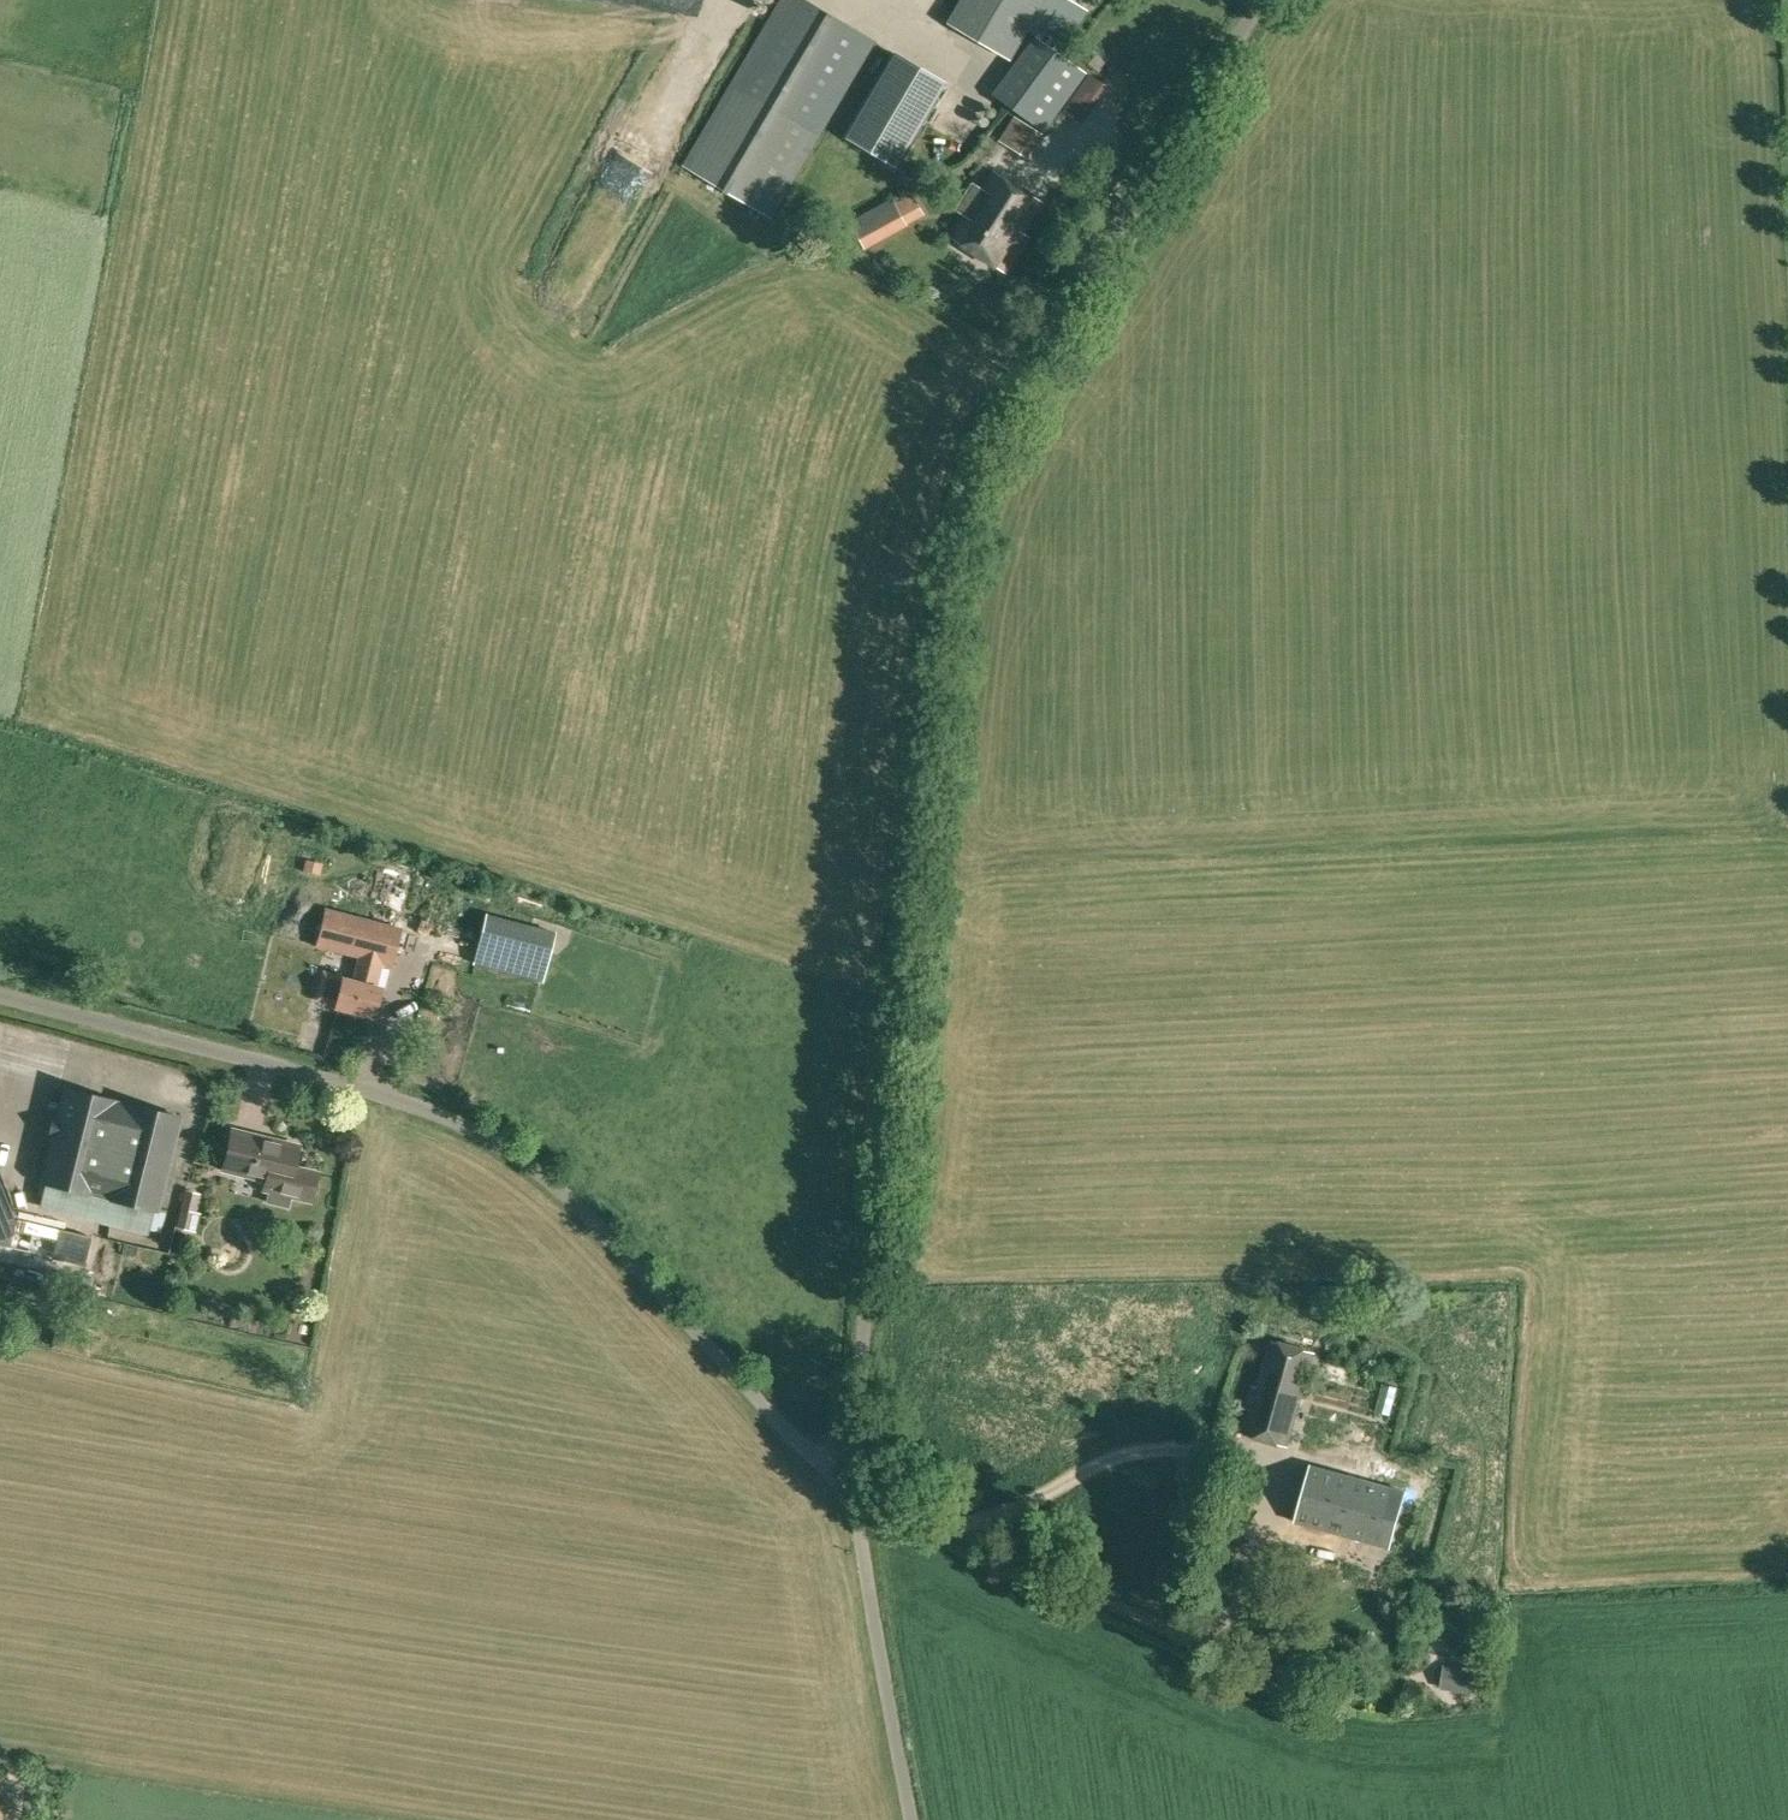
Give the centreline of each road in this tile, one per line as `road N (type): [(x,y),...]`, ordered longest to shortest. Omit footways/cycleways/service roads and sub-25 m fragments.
road 1 (unclassified): [(857,1490),(950,620),(978,522),(1044,401),(1298,0)]
road 2 (unclassified): [(857,1490),(579,1208),(500,1142),(416,1104),(0,998)]
road 3 (unclassified): [(910,1819),(857,1490)]

